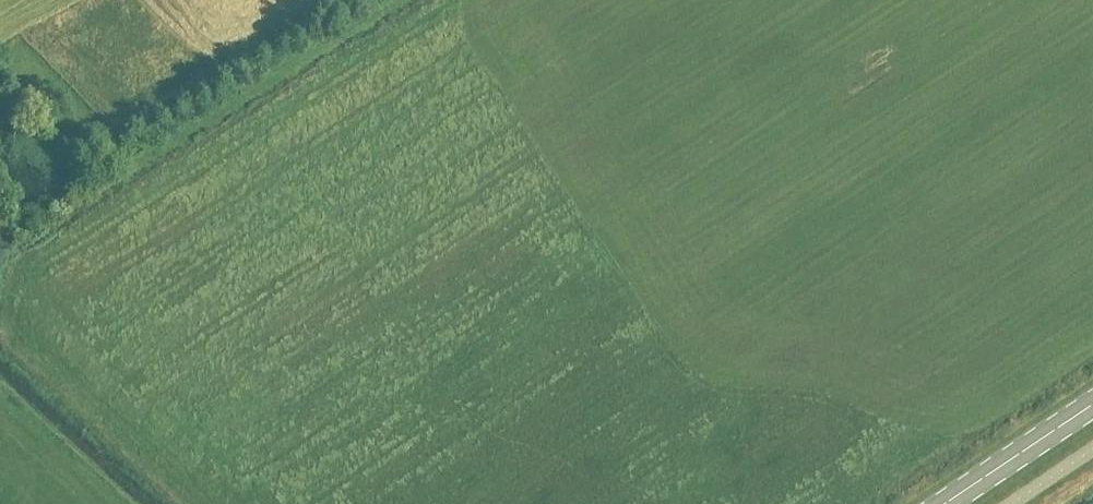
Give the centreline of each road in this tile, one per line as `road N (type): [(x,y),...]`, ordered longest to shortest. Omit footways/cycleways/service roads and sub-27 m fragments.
road 1 (secondary): [(1092,403),(940,503)]

